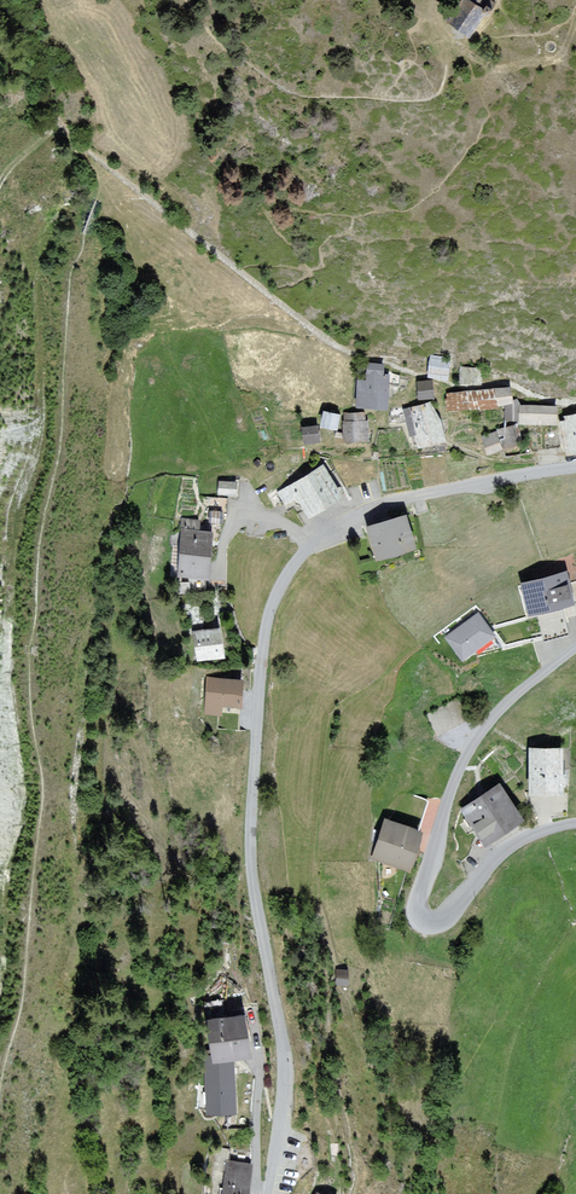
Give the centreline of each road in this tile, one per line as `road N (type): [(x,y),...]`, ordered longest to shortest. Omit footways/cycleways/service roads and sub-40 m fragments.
road 1 (track): [(0,1022),(8,988),(7,890),(27,796),(9,675),(23,491),(37,416),(24,285),(38,234),(55,217),(165,216)]
road 2 (residential): [(359,513),(294,564),(264,639),(251,859),(285,1083),(267,1193)]
road 3 (residential): [(575,823),(521,841),(439,922),(416,913),(470,750),(527,686),(575,651)]
road 4 (tertiary): [(575,468),(359,513)]
road 5 (track): [(24,285),(3,161)]

